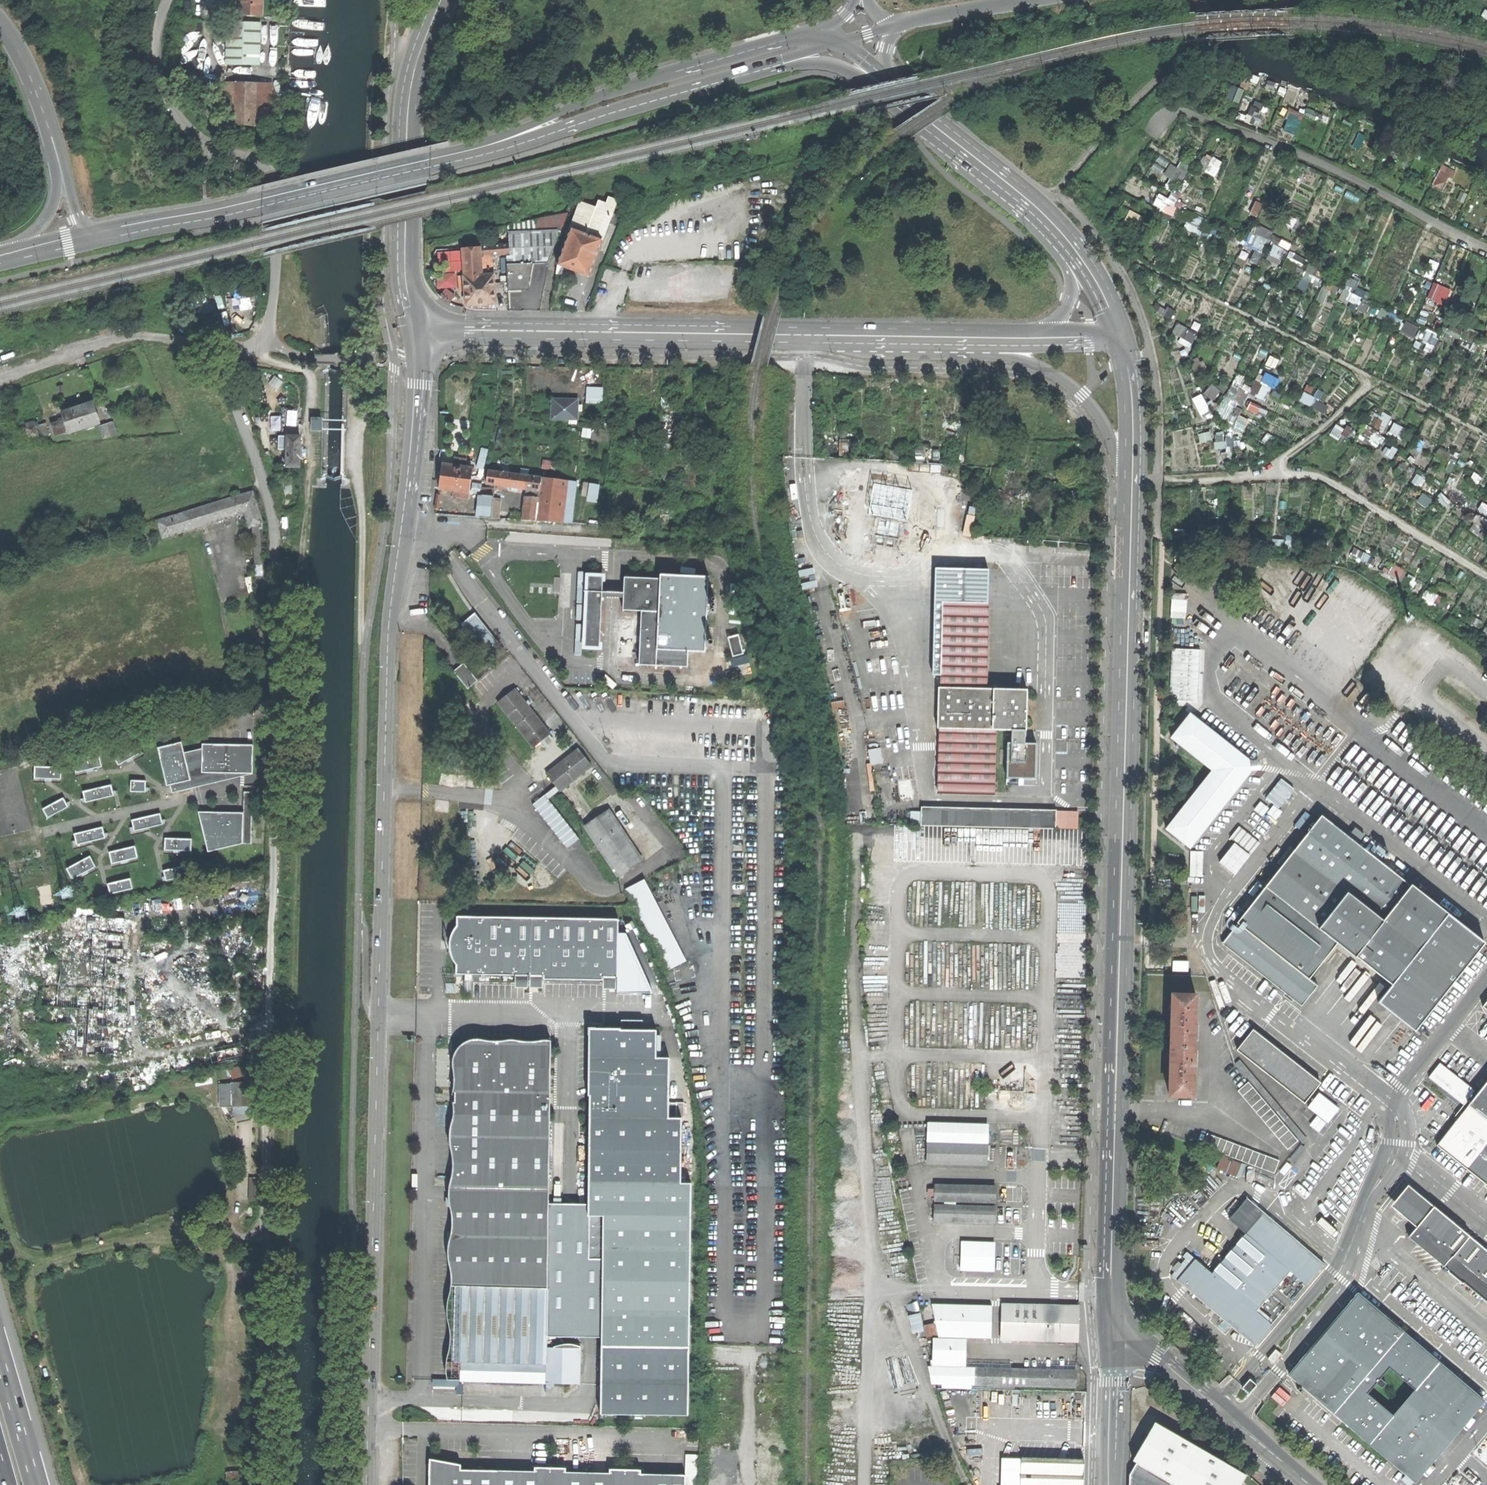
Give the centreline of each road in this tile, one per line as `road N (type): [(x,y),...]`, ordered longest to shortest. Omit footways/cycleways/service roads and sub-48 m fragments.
road 1 (tertiary): [(1131,512),(1113,1322)]
road 2 (tertiary): [(417,331),(955,337)]
road 3 (tertiary): [(487,146),(815,64),(842,70),(960,148)]
road 4 (secondary): [(376,1484),(380,994)]
road 5 (secondary): [(406,519),(388,631),(380,994)]
road 6 (track): [(1486,434),(1101,244)]
road 7 (track): [(1486,576),(1314,475),(1132,480)]
road 8 (secondary): [(487,146),(837,42)]
road 9 (track): [(1486,248),(1339,172),(1197,116),(1172,113),(1157,128)]
road 10 (secondary): [(442,0),(418,57),(408,114),(405,272),(417,331)]
road 11 (secondary): [(803,36),(604,96),(487,146)]
road 12 (track): [(255,346),(267,361),(307,370),(314,382),(299,590)]
road 13 (tertiary): [(955,337),(1043,368),(1082,395),(1106,431),(1131,512)]
road 14 (track): [(393,409),(359,422),(353,436),(366,651)]
road 15 (track): [(264,1224),(260,1484)]
road 16 (tertiary): [(1113,1322),(1311,1484)]
road 17 (track): [(487,525),(696,541)]
road 18 (tertiary): [(1052,230),(1071,288),(1057,319),(1021,333),(955,337)]
road 19 (secondary): [(417,331),(420,385),(406,519)]
road 20 (secondary): [(263,204),(440,160)]
road 21 (trunk): [(40,104),(56,198),(43,223),(2,260)]
road 22 (secondary): [(263,204),(88,240)]
road 23 (tertiary): [(1121,337),(1132,401),(1131,512)]
road 24 (tertiary): [(955,337),(1121,337)]
road 25 (tertiary): [(1113,1322),(1110,1484)]
road 26 (track): [(1377,382),(1265,475)]
road 27 (trunk): [(40,104),(88,240)]
road 28 (trunk): [(36,1484),(0,1358)]
road 29 (secondary): [(912,21),(1041,0)]
road 30 (tertiary): [(1121,337),(1102,292),(1052,230)]
road 31 (tertiary): [(1052,230),(960,148)]

